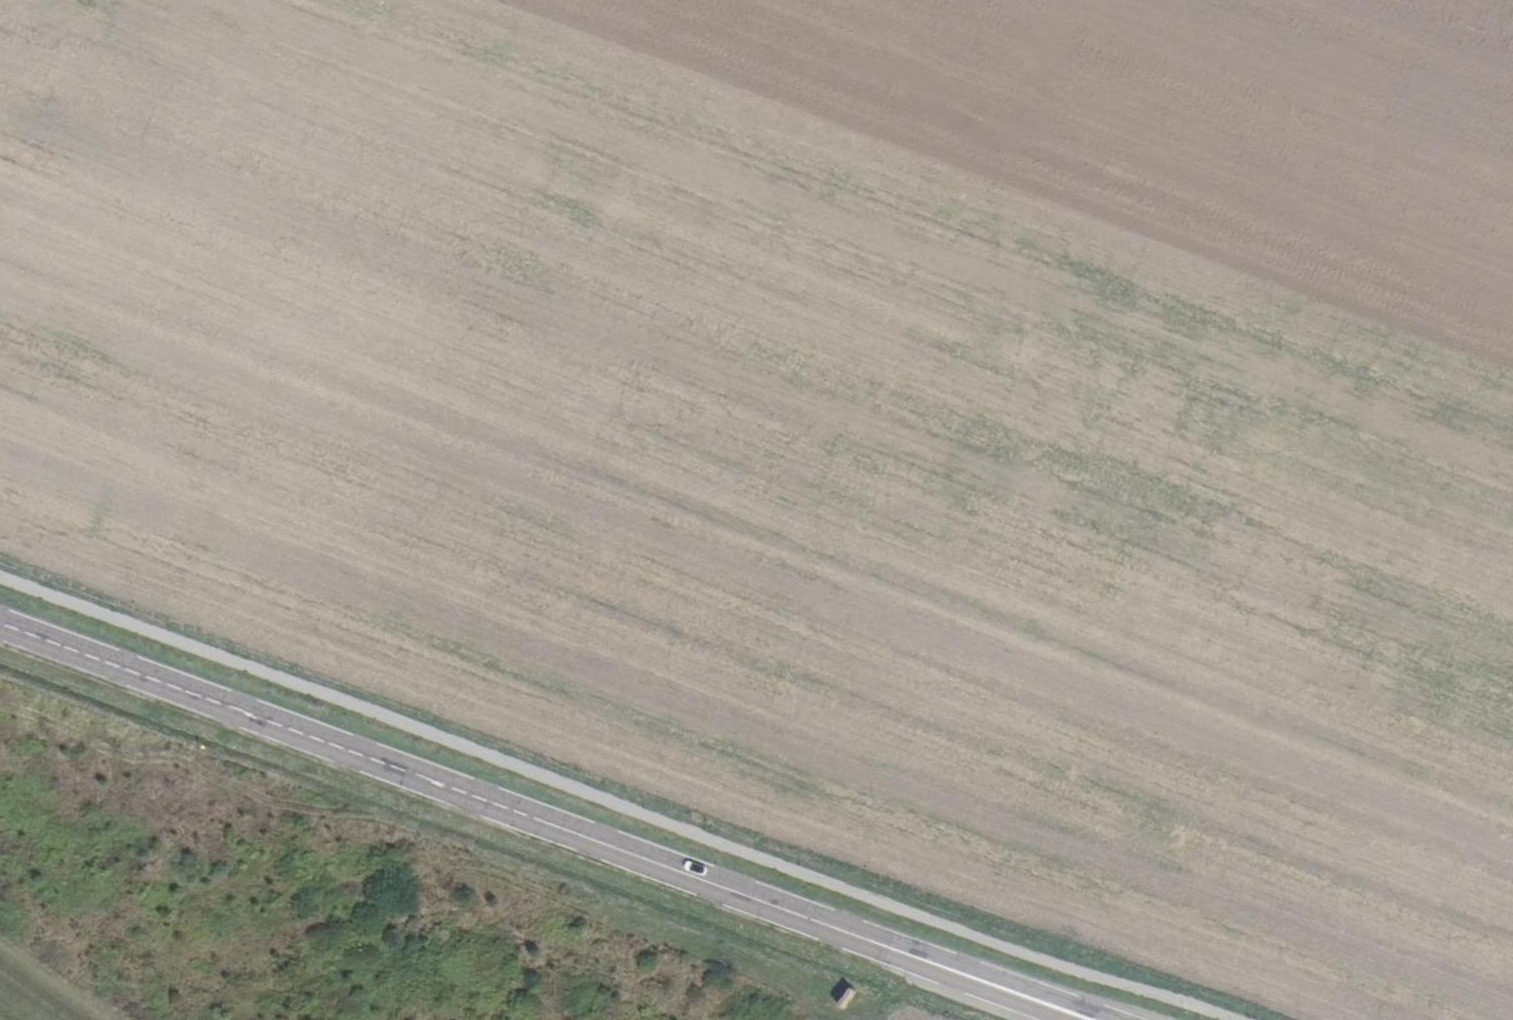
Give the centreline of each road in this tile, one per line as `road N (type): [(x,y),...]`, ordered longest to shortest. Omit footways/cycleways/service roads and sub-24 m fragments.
road 1 (primary): [(0,615),(1118,1019)]

